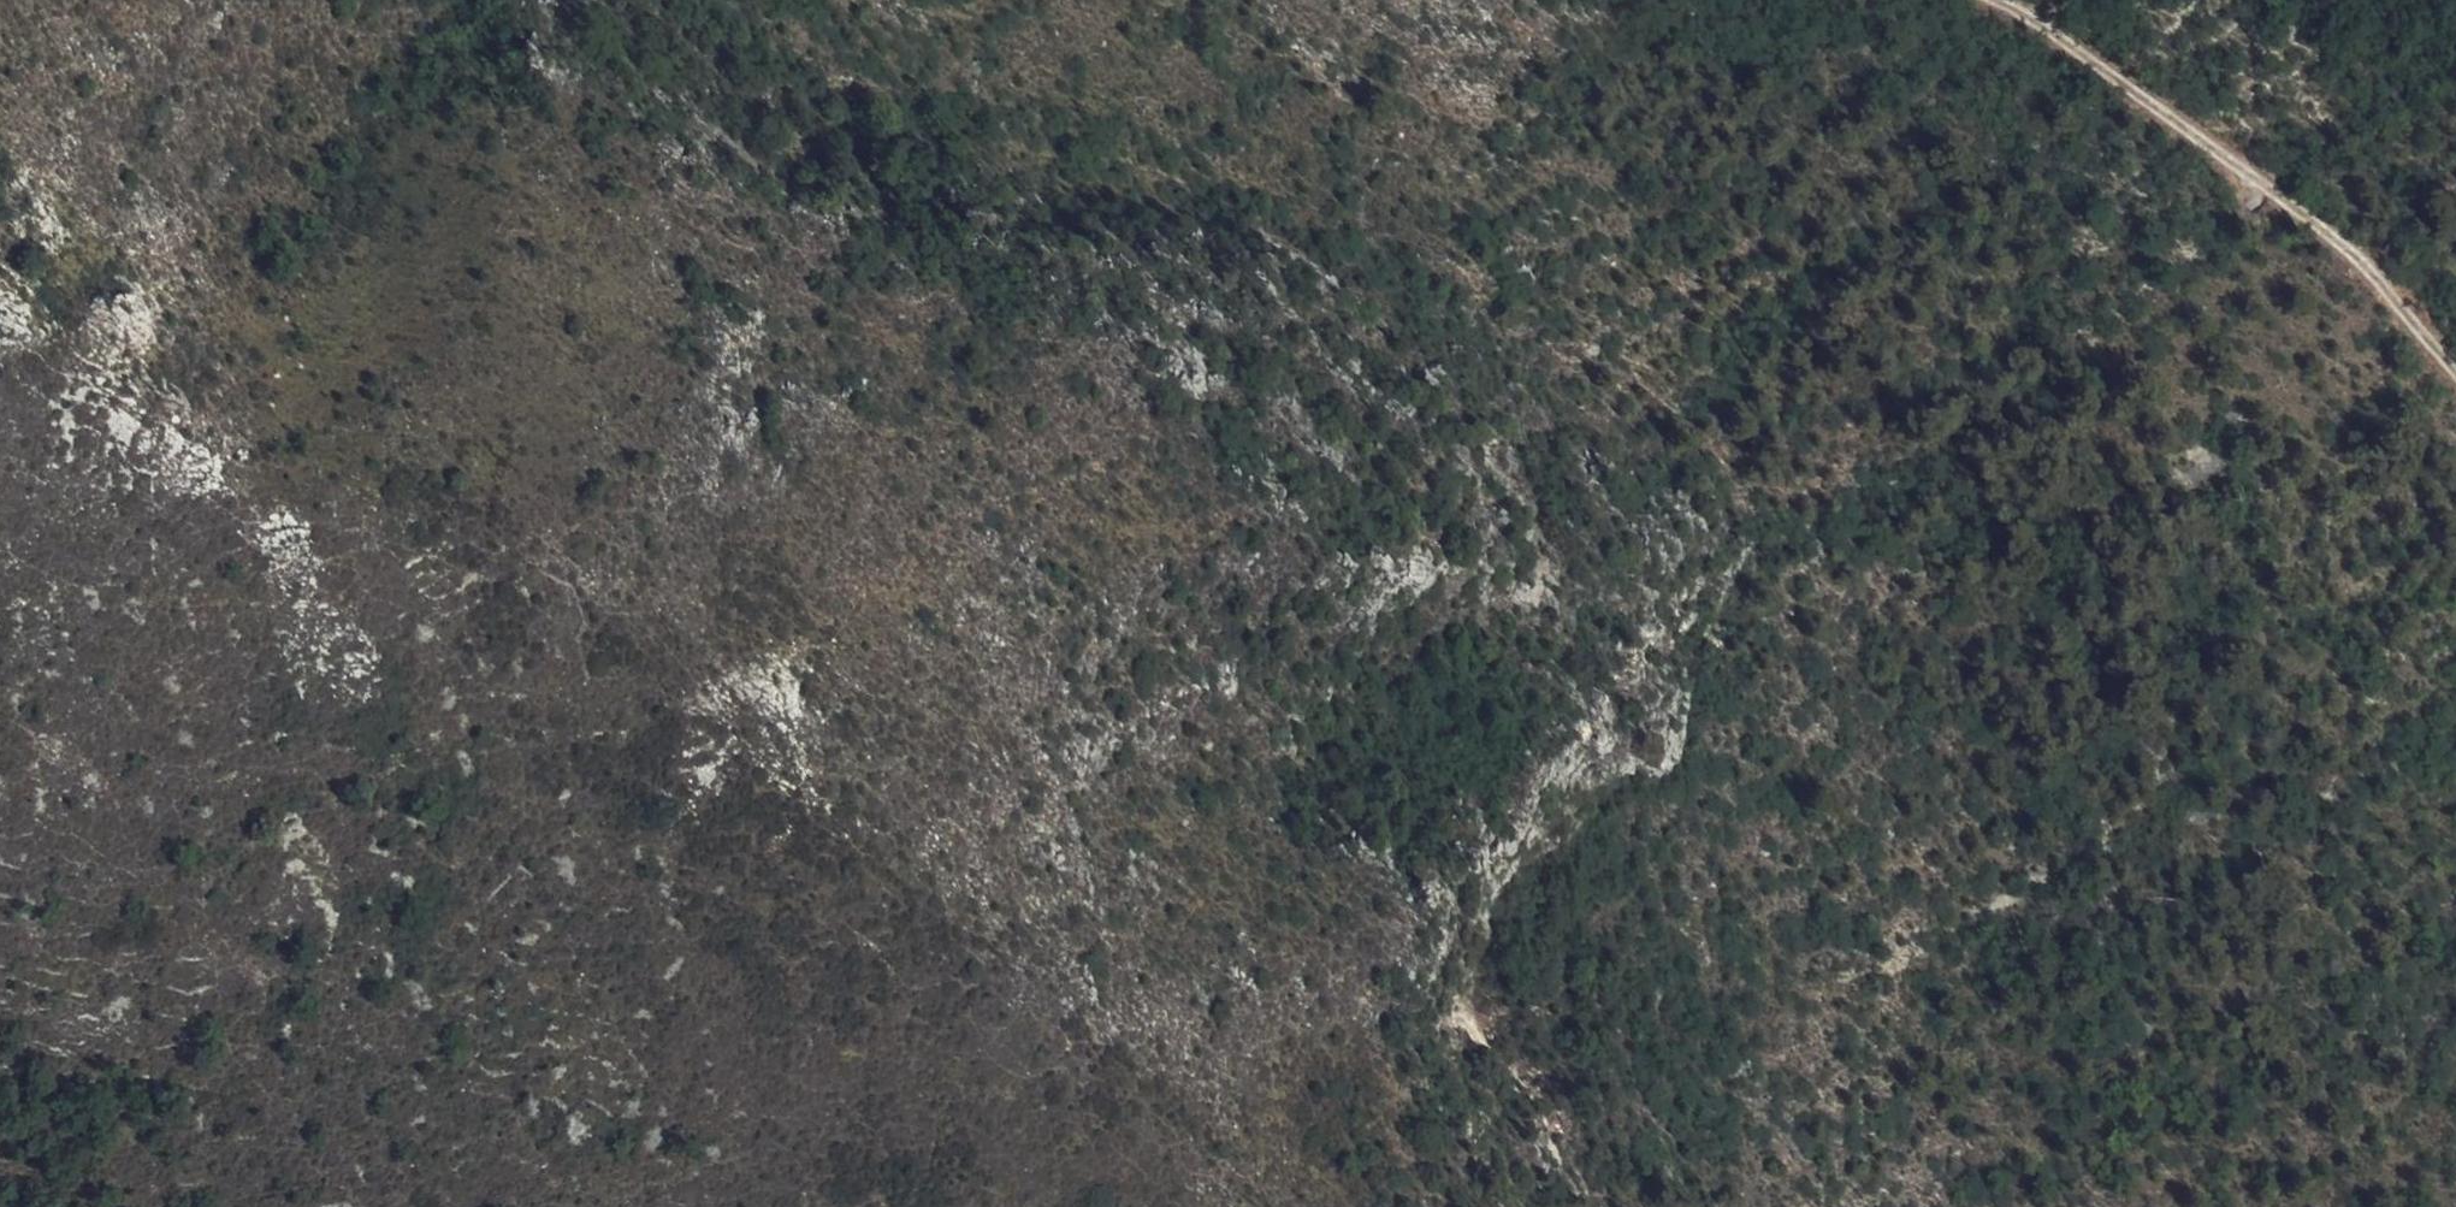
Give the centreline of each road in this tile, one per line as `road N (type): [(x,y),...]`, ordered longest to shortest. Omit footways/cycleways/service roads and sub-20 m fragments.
road 1 (track): [(2455,372),(2373,269),(2008,0)]

